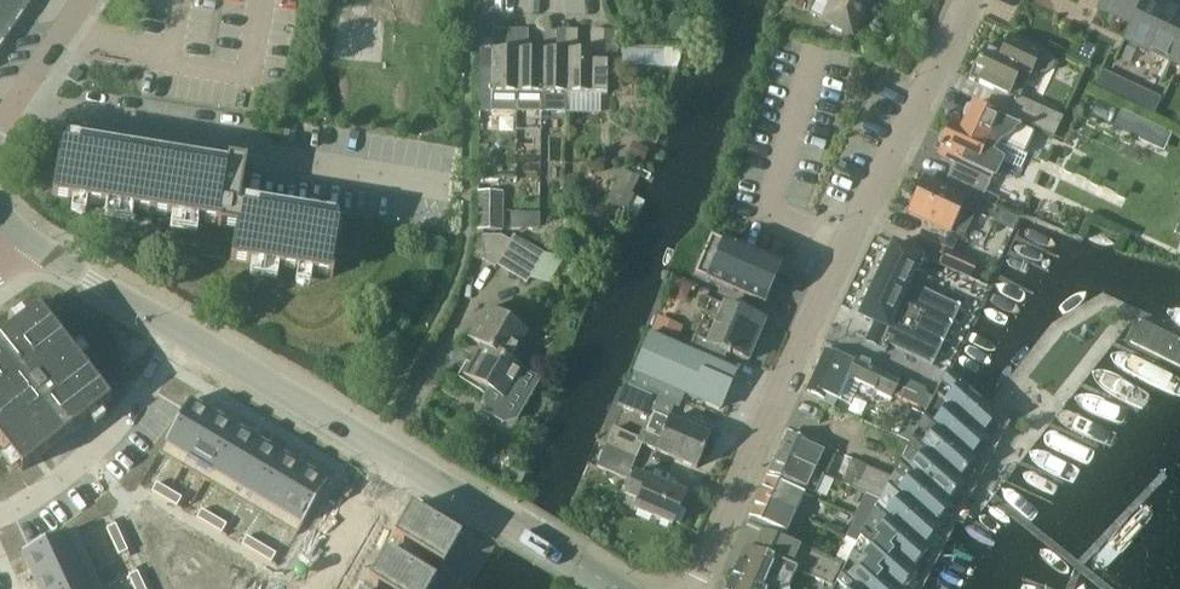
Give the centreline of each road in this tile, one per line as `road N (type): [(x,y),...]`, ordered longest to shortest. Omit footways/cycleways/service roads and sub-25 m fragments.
road 1 (tertiary): [(970,0),(687,588)]
road 2 (residential): [(15,105),(256,140),(280,159),(450,187)]
road 3 (tertiary): [(400,455),(30,243)]
road 4 (tertiary): [(619,588),(400,455)]
road 5 (residential): [(0,513),(64,482),(148,381)]
road 6 (residential): [(400,455),(309,588)]
road 7 (residential): [(15,105),(84,0)]

